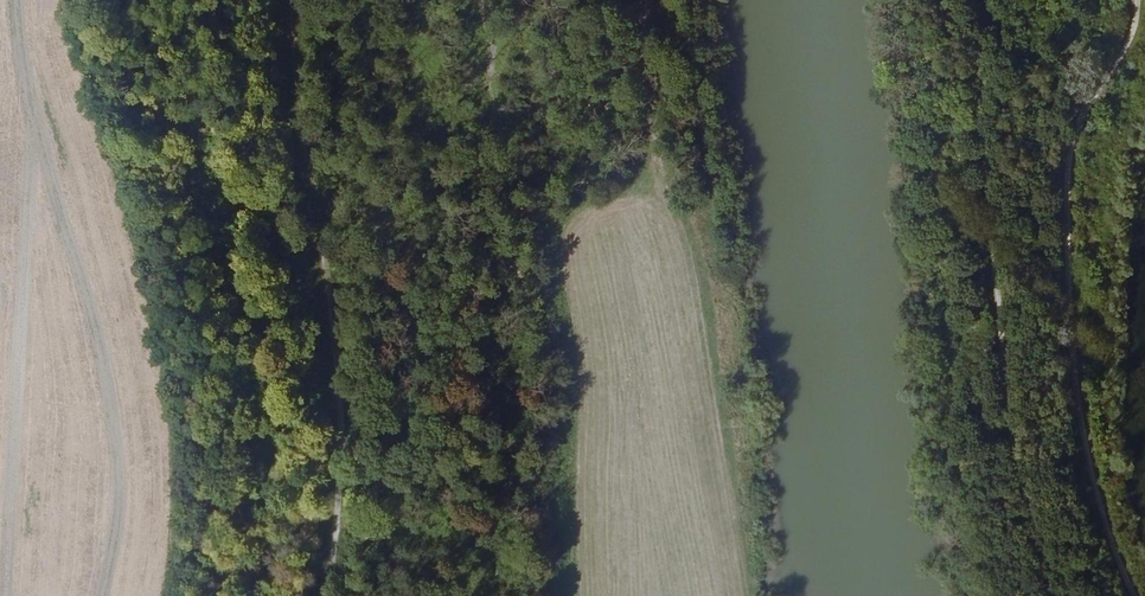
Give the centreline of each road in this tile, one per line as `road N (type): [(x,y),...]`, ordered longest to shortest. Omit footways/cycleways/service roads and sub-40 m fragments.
road 1 (track): [(648,0),(649,122),(689,284),(742,595)]
road 2 (track): [(288,0),(289,68),(332,388),(334,446),(319,595)]

